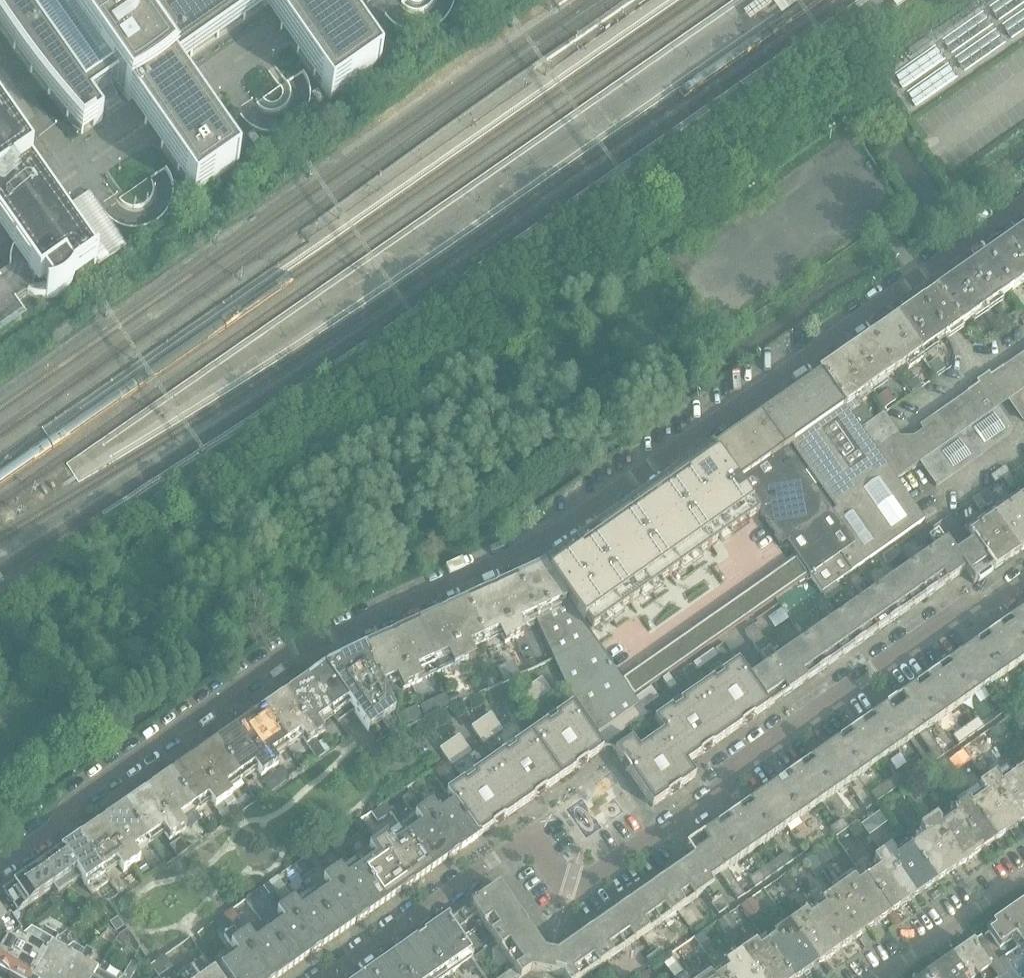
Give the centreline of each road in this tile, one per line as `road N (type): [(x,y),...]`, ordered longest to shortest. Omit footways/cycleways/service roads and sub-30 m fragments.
road 1 (residential): [(0,864),(45,834),(81,794),(284,652),(548,538),(1023,202)]
road 2 (residential): [(1023,581),(993,602),(968,604),(731,769),(720,790),(596,876),(569,884),(535,839),(518,842),(326,977)]
road 3 (residential): [(1023,874),(874,977)]

